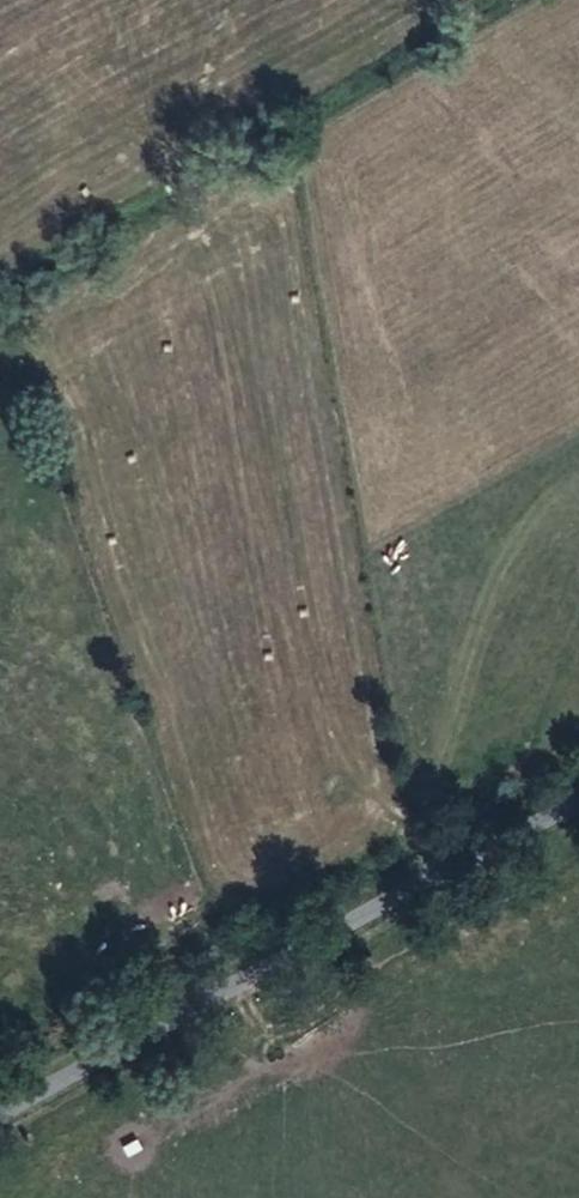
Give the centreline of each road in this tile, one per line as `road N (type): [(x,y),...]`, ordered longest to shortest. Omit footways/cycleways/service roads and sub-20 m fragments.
road 1 (unclassified): [(0,1109),(578,797)]

